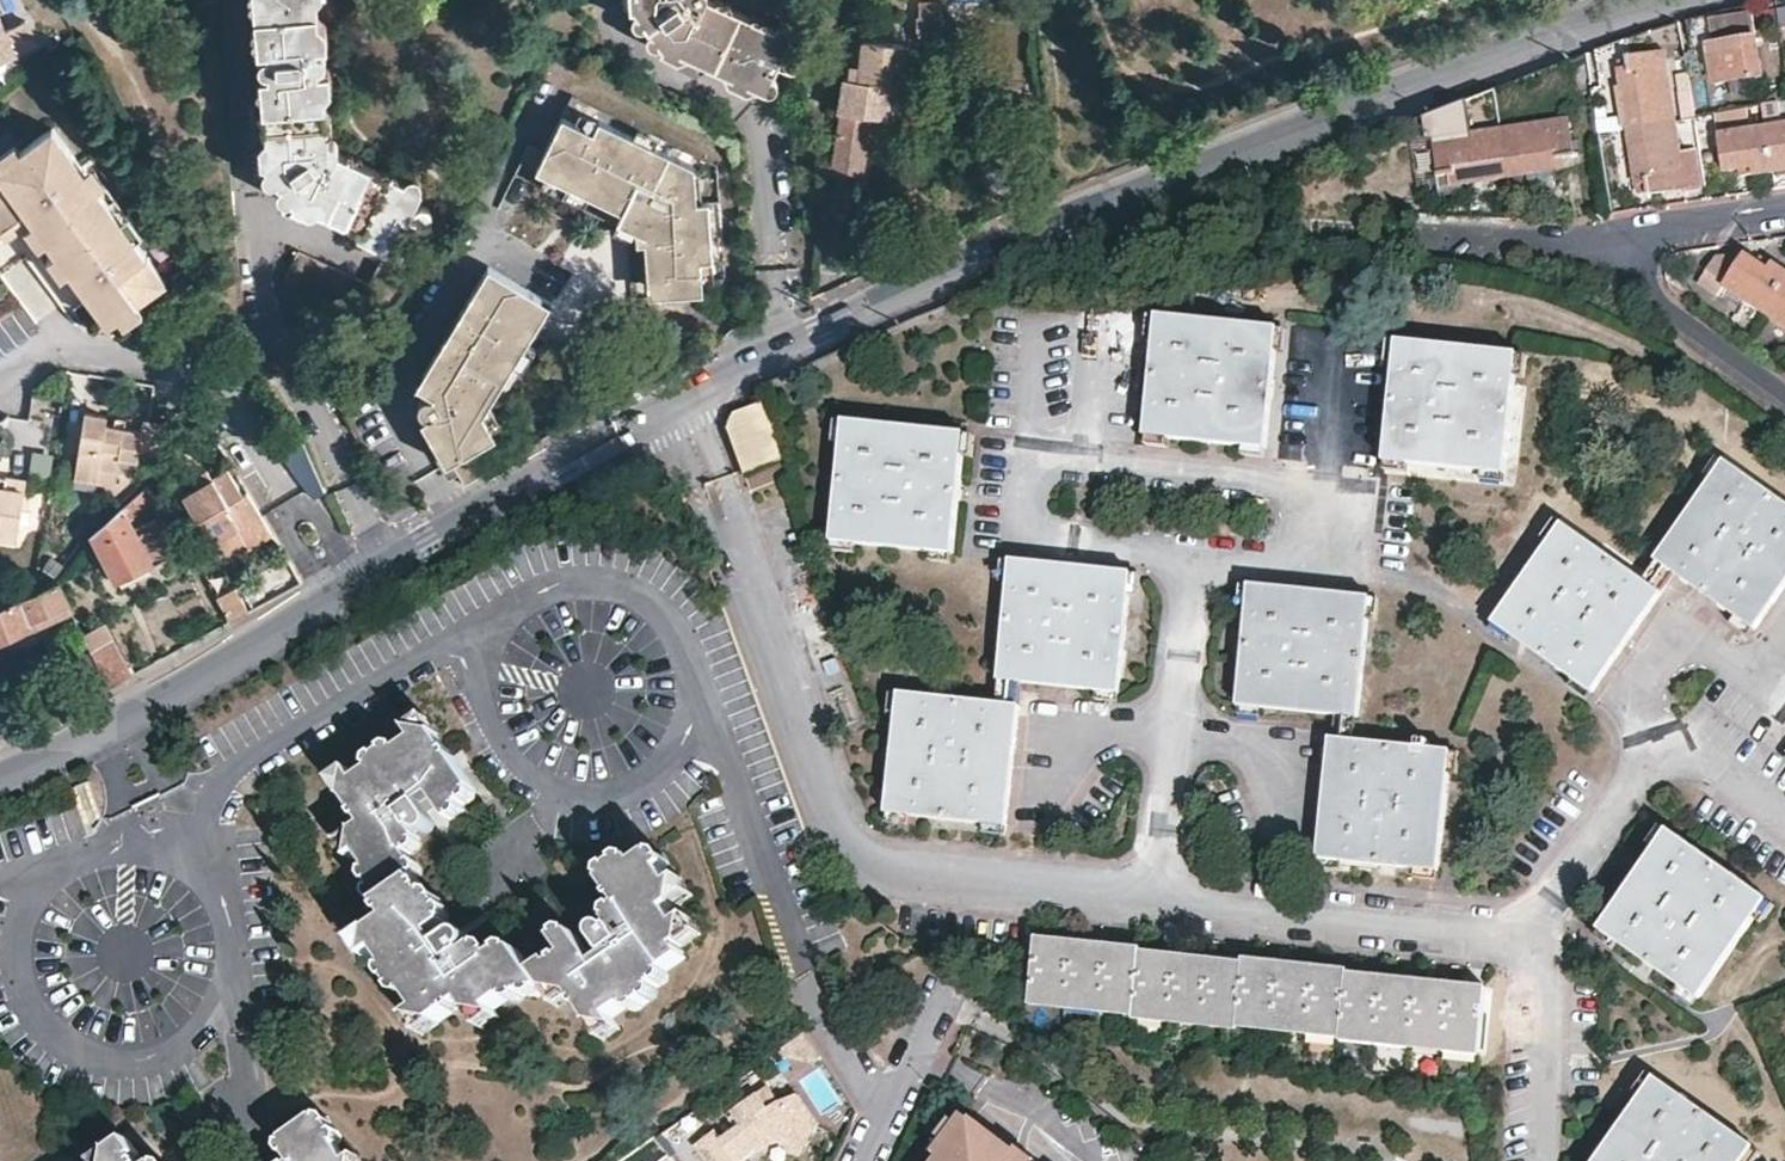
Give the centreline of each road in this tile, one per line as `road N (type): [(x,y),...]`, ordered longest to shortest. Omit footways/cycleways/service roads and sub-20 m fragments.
road 1 (residential): [(343,590),(681,401),(985,255),(1649,0)]
road 2 (residential): [(0,386),(52,349),(200,370),(222,389),(303,521)]
road 3 (residential): [(0,780),(120,727),(343,590)]
road 4 (residential): [(1784,385),(1583,242)]
road 5 (residential): [(1784,210),(1583,242)]
road 6 (residential): [(950,986),(860,1160)]
road 7 (residential): [(1583,242),(1432,234)]

